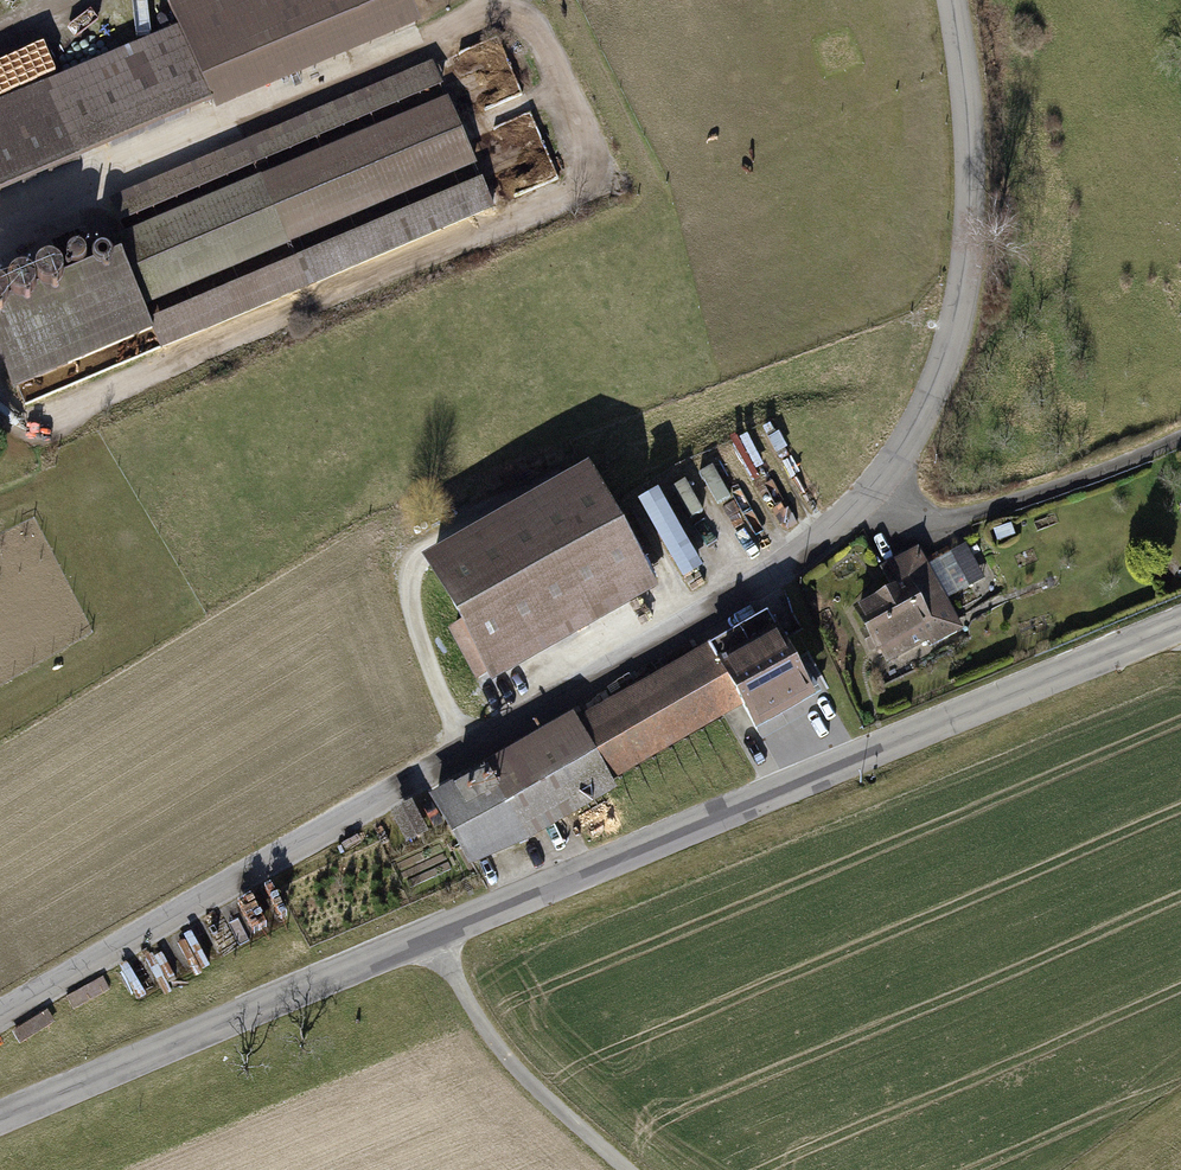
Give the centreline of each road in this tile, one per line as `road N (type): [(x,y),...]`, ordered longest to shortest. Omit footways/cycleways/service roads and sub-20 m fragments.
road 1 (tertiary): [(0,1015),(782,578),(869,501),(926,407),(962,323),(972,195),(962,60),(948,0)]
road 2 (tertiary): [(1180,628),(0,1120)]
road 3 (track): [(869,501),(950,520),(1180,440)]
road 4 (track): [(436,938),(518,1077),(625,1169)]

